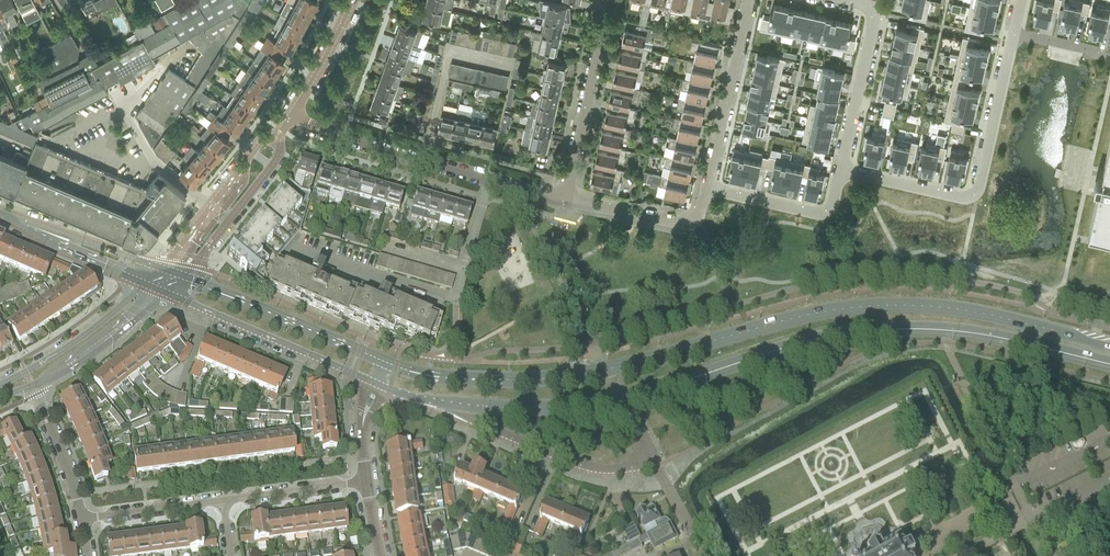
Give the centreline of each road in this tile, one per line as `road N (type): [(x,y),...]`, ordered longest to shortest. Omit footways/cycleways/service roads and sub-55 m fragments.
road 1 (secondary): [(1109,347),(974,312),(862,308),(610,369)]
road 2 (secondary): [(625,400),(856,330),(930,327),(1109,365)]
road 3 (residential): [(840,172),(972,196),(1014,34)]
road 4 (unclassified): [(454,406),(585,467),(656,466),(625,400)]
road 5 (secondary): [(610,369),(458,380),(385,362)]
road 6 (secondary): [(165,292),(371,382)]
road 7 (secondary): [(385,362),(180,276)]
road 8 (residential): [(488,181),(324,132),(293,114)]
road 9 (residential): [(565,200),(610,0)]
road 10 (residential): [(707,190),(748,0)]
road 11 (residential): [(840,172),(873,22),(865,5),(853,2)]
road 12 (secondary): [(146,284),(87,333),(0,383)]
road 13 (tertiary): [(276,138),(262,142),(191,241),(162,268)]
road 14 (tertiary): [(180,276),(277,157),(276,138)]
road 15 (secondary): [(454,406),(625,400)]
road 16 (residential): [(707,190),(820,215),(832,208),(840,172)]
road 17 (secondary): [(32,385),(103,343),(165,292)]
road 18 (residential): [(455,298),(302,253)]
road 19 (residential): [(86,521),(32,385)]
road 20 (residential): [(365,481),(223,507)]
road 21 (tertiary): [(162,268),(25,224)]
road 22 (residential): [(223,507),(86,521)]
road 23 (tertiary): [(25,224),(146,284)]
road 24 (residential): [(698,221),(565,200)]
road 25 (tertiary): [(293,114),(353,0)]
road 26 (residential): [(455,298),(488,181)]

